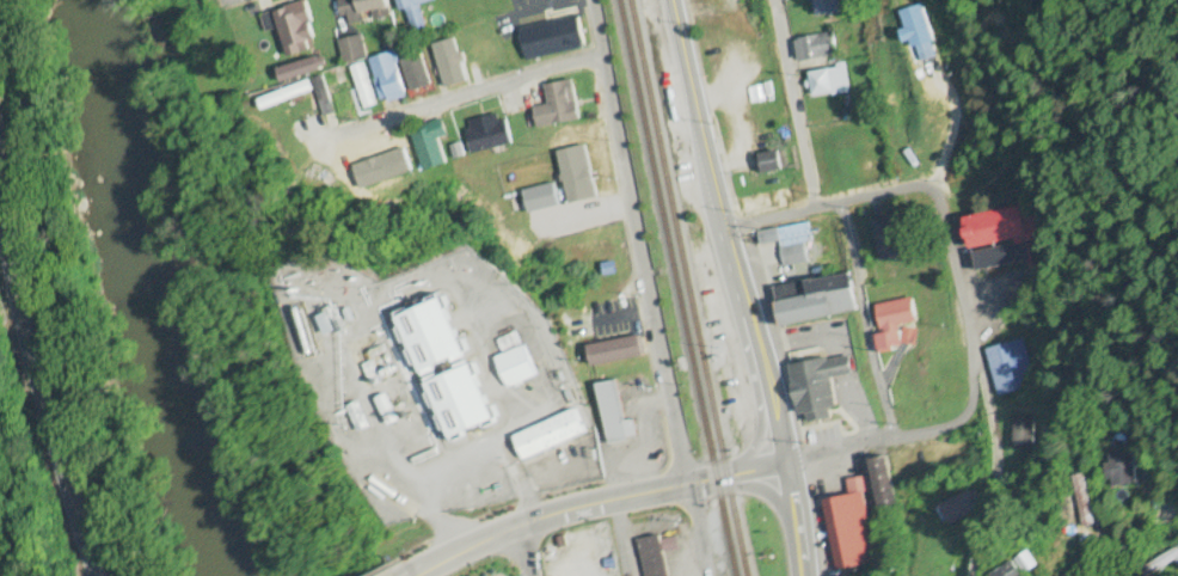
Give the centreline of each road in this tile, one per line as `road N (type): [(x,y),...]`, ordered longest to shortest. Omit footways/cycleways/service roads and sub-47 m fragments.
road 1 (primary): [(801,575),(787,465),(720,232),(672,0)]
road 2 (residential): [(695,575),(686,486),(589,0)]
road 3 (primary): [(112,575),(0,89)]
road 4 (residential): [(1119,575),(1158,532),(1151,480),(1004,538),(977,435),(996,396)]
road 5 (primary): [(429,575),(515,532),(787,465)]
road 6 (residential): [(324,147),(599,56)]
road 7 (residential): [(841,204),(892,442)]
road 8 (residential): [(996,396),(996,293),(926,177)]
road 9 (residential): [(787,465),(892,442),(996,396)]
road 10 (residential): [(926,177),(720,232)]
road 11 (residential): [(784,0),(841,204)]

